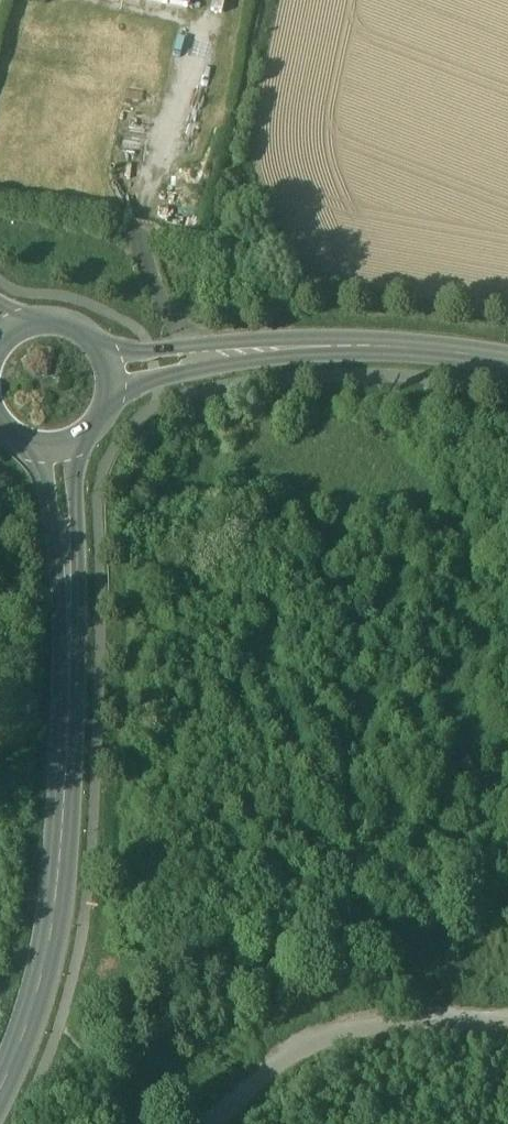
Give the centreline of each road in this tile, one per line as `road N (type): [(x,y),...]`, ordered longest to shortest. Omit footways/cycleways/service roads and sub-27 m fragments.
road 1 (tertiary): [(0,1094),(48,950),(60,857),(70,697),(61,458)]
road 2 (tertiary): [(114,376),(292,351),(447,354),(507,364)]
road 3 (track): [(225,1123),(301,1054),(343,1038),(507,1027)]
road 4 (tertiary): [(114,376),(99,347),(64,328),(8,342)]

